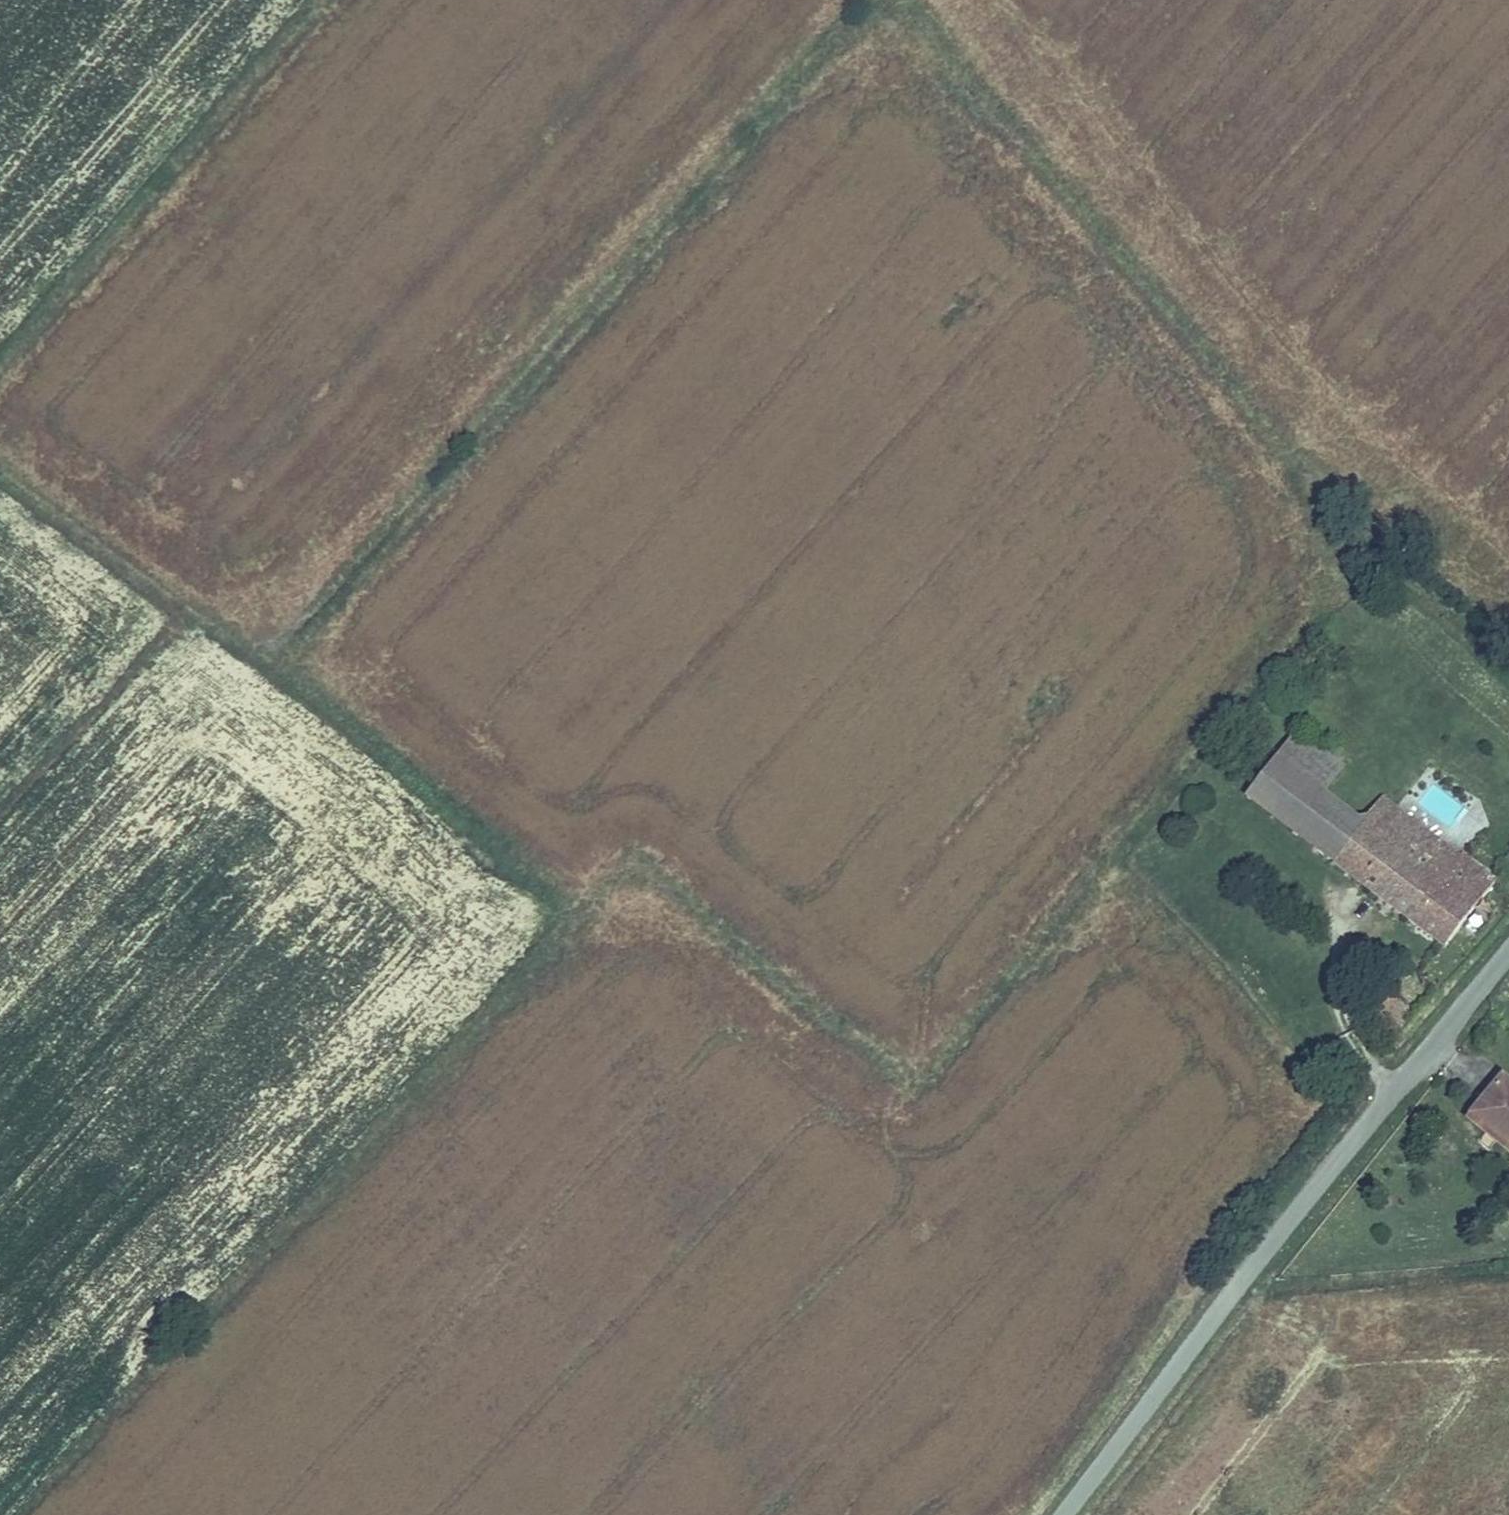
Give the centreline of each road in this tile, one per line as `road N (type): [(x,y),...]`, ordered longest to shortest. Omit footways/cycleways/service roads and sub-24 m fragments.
road 1 (unclassified): [(1062,1514),(1508,955)]

